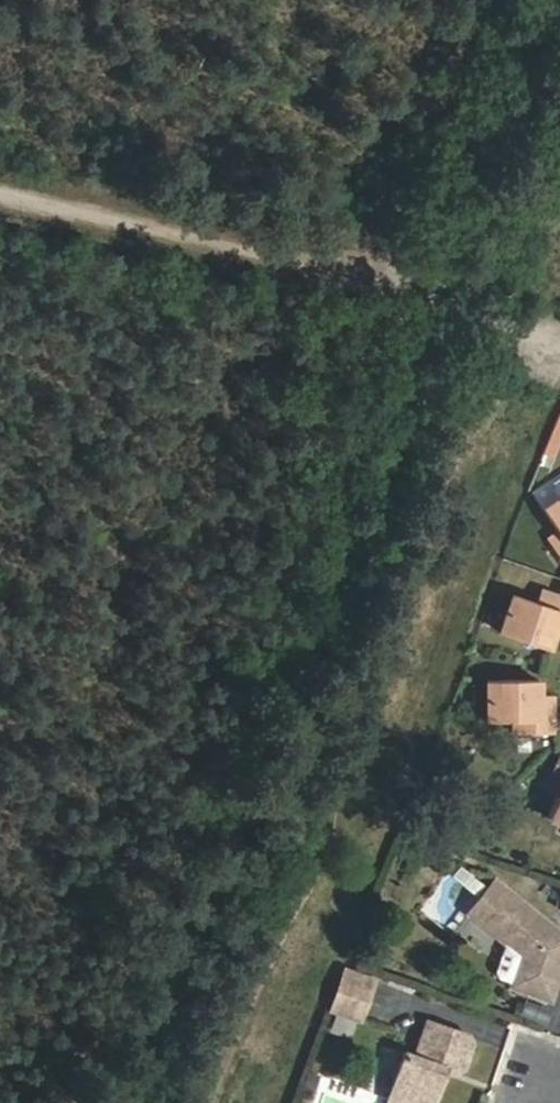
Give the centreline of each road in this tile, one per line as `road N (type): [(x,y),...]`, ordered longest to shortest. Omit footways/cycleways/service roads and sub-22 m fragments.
road 1 (track): [(216,1102),(535,326)]
road 2 (track): [(559,334),(0,197)]
road 3 (track): [(480,0),(382,289)]

